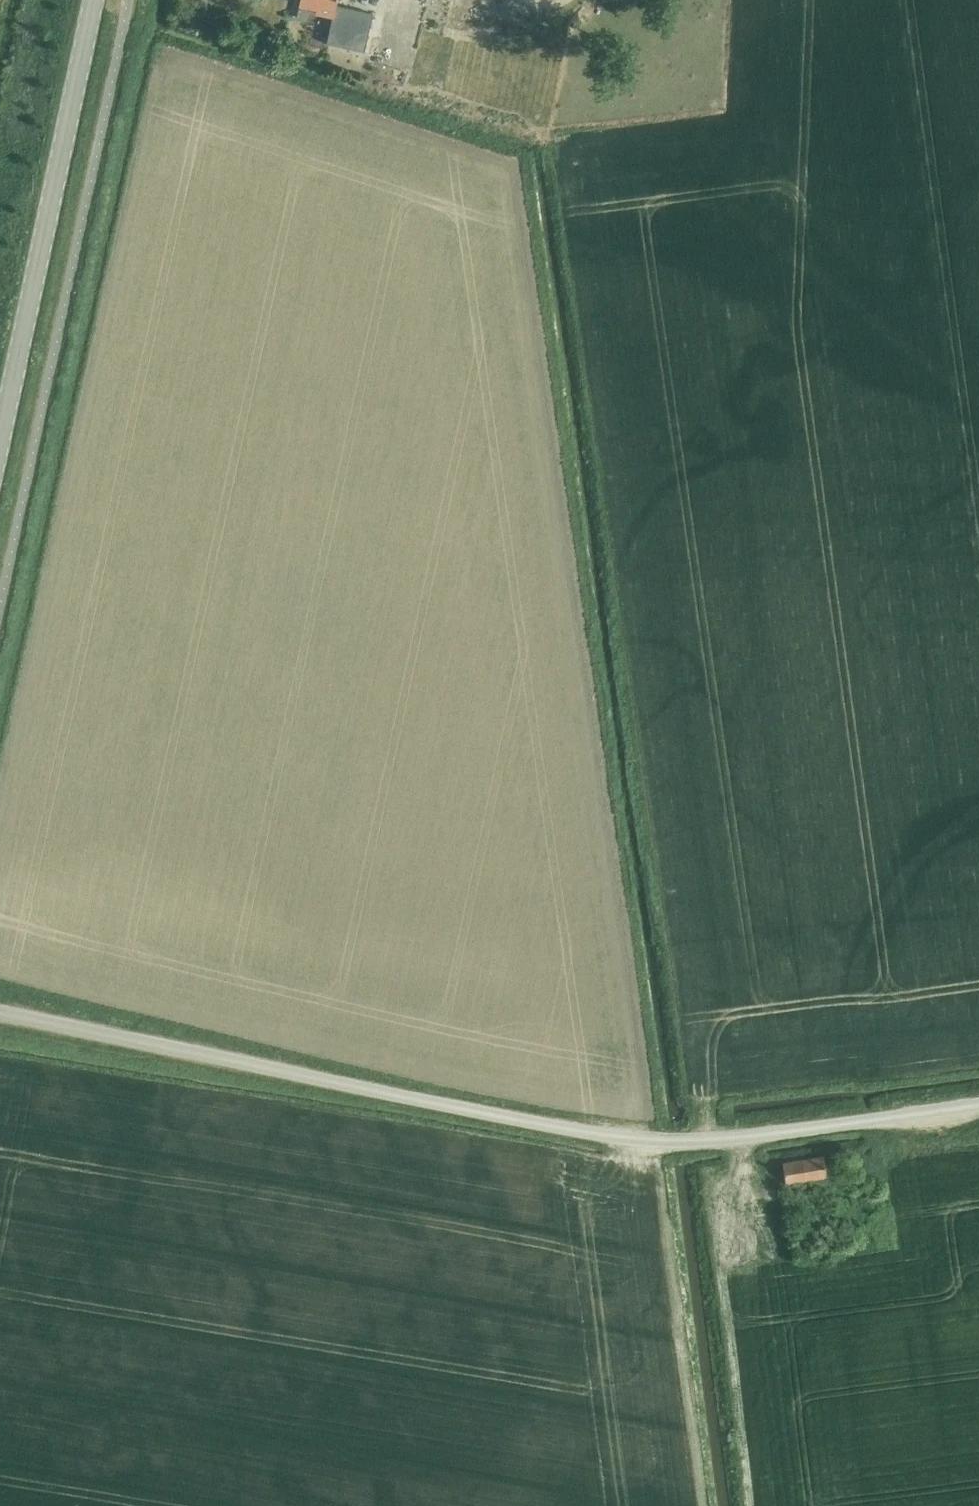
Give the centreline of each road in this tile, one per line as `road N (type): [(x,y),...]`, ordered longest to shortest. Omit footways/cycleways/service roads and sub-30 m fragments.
road 1 (unclassified): [(0,1014),(629,1139),(707,1140),(978,1104)]
road 2 (secondary): [(0,433),(91,0)]

